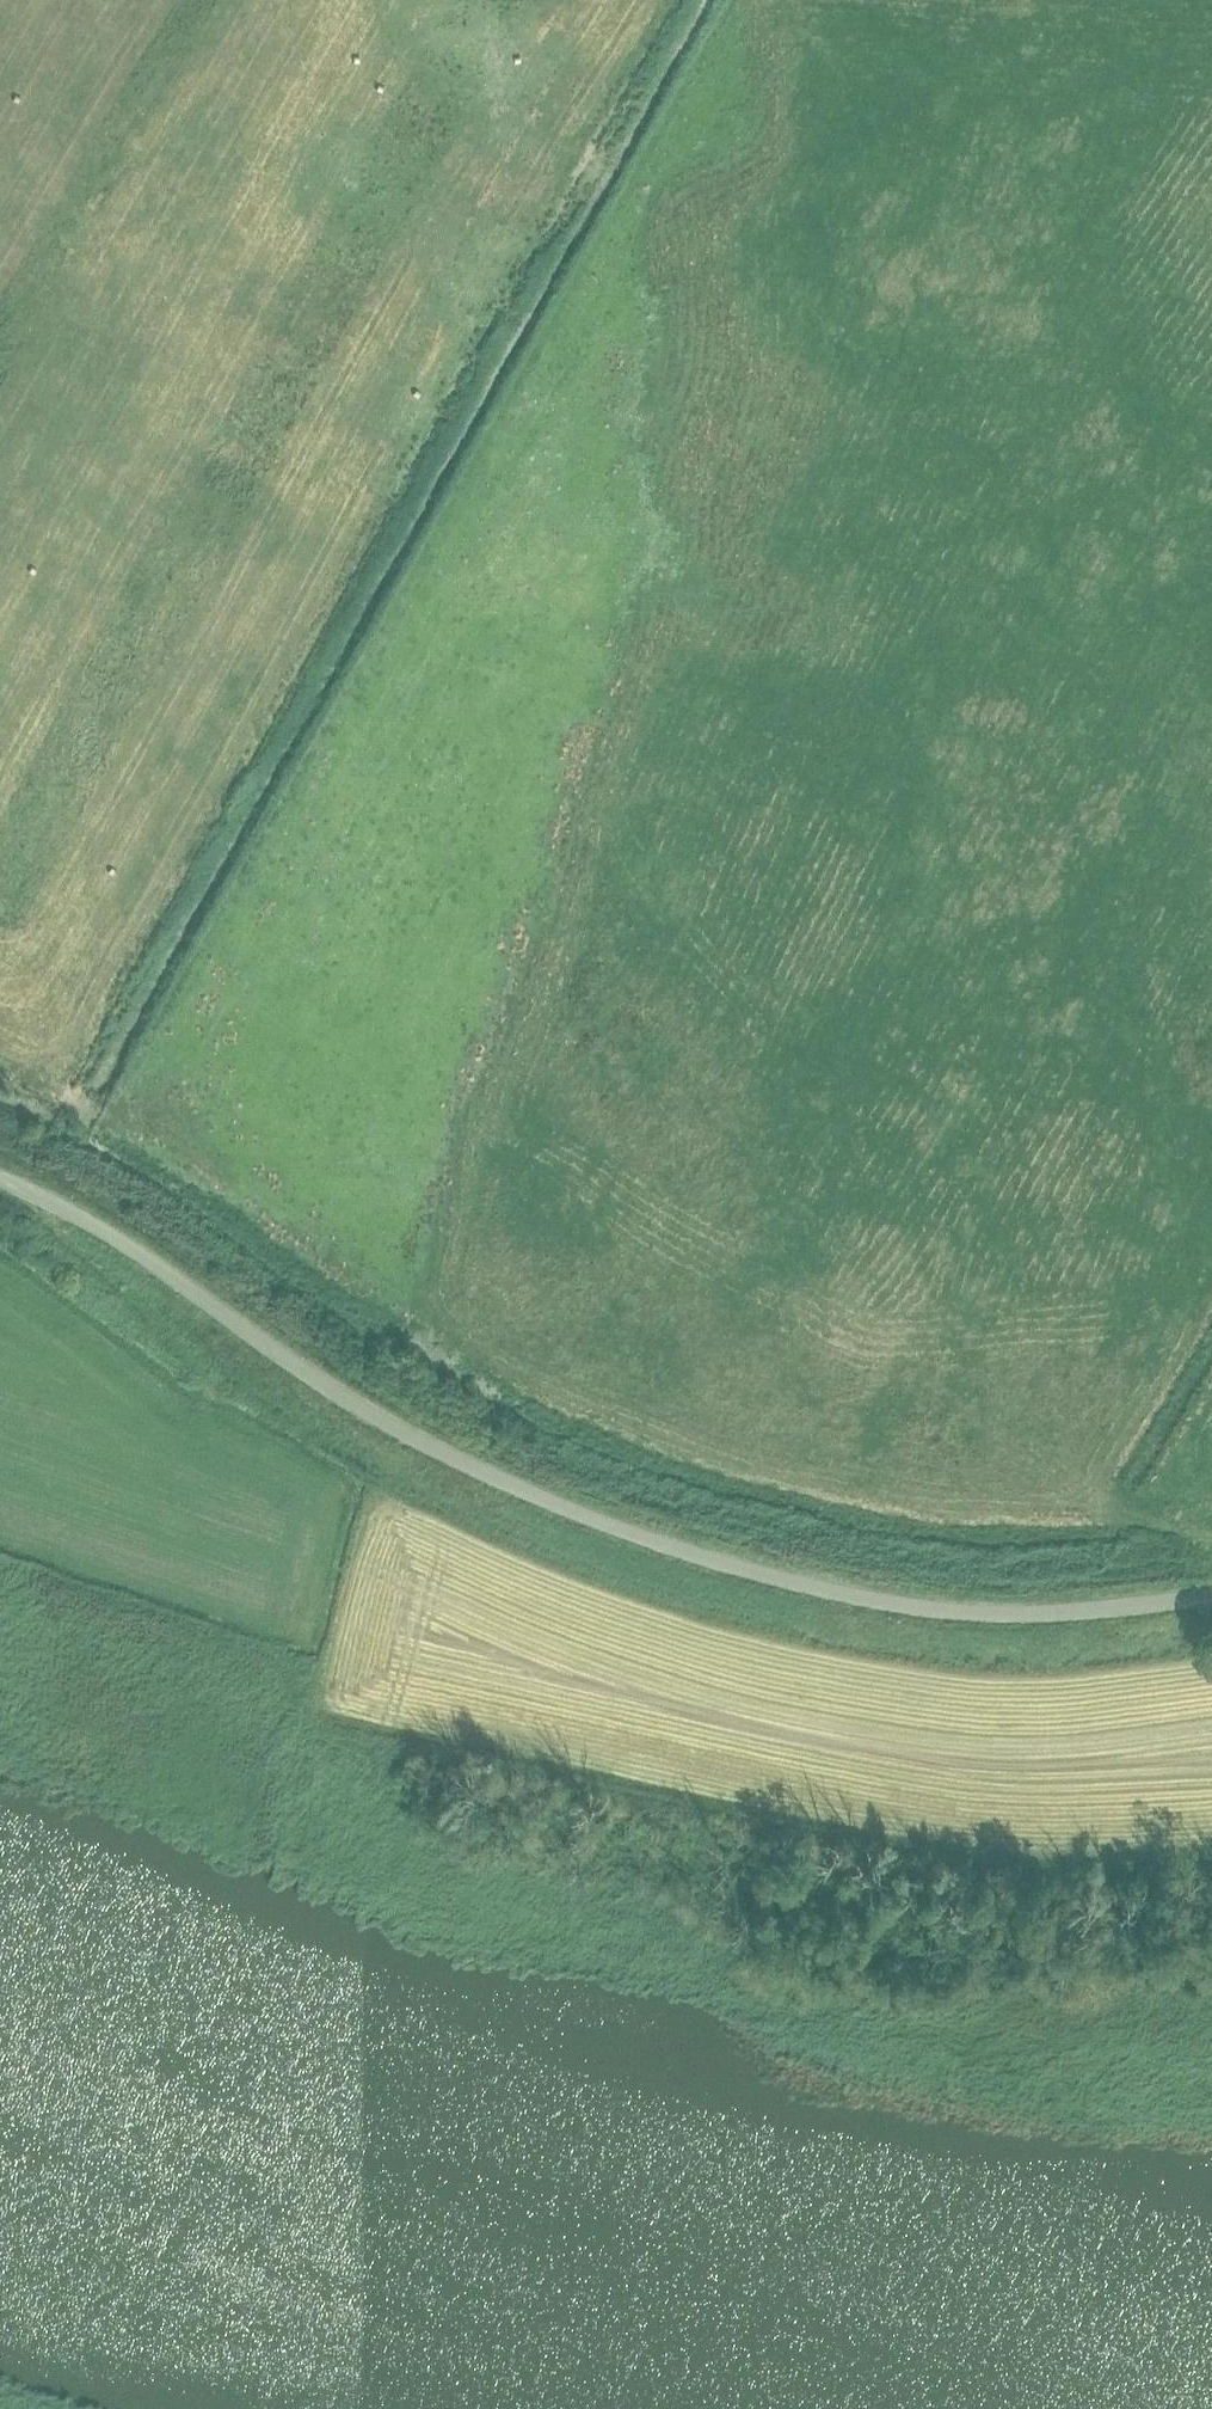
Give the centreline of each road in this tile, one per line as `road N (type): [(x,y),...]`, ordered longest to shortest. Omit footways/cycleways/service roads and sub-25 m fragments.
road 1 (unclassified): [(1211,1596),(1058,1612),(926,1608),(823,1590),(603,1524),(378,1418),(133,1250),(0,1179)]

